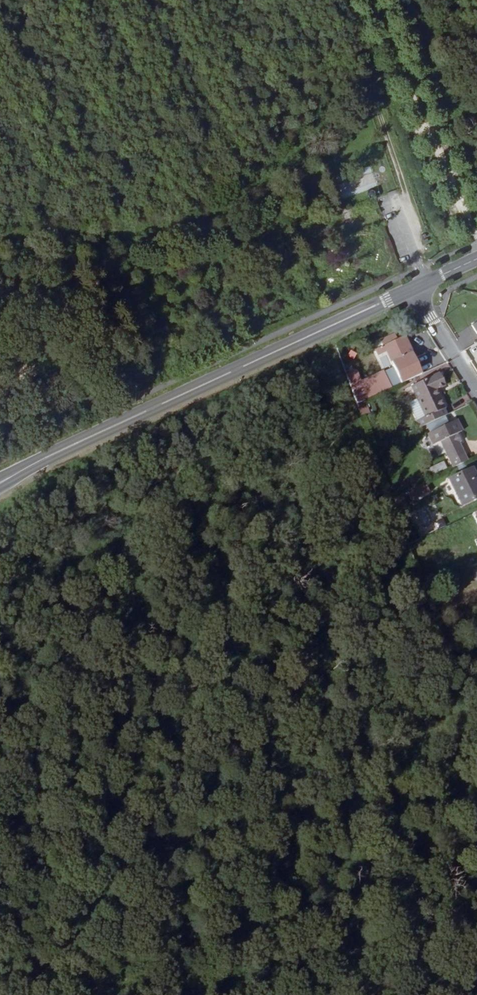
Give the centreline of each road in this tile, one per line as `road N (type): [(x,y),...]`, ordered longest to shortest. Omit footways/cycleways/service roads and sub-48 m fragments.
road 1 (primary): [(0,483),(413,289)]
road 2 (track): [(425,120),(371,0)]
road 3 (residential): [(413,289),(476,392)]

